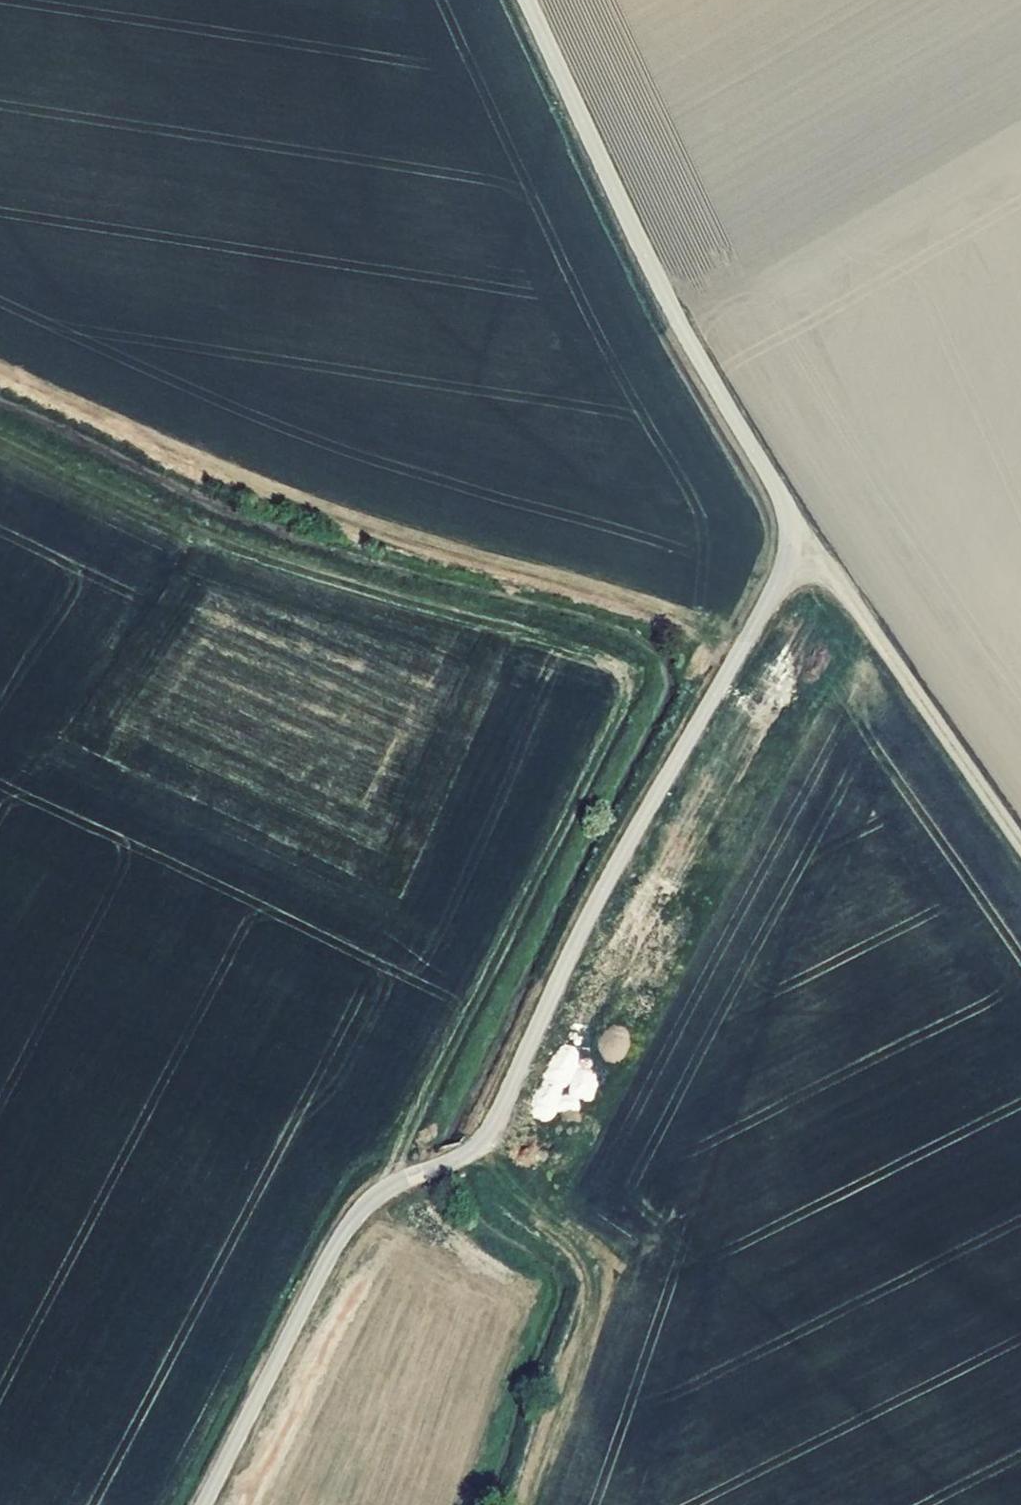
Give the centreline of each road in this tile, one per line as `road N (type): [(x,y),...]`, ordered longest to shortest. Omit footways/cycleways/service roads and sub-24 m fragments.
road 1 (unclassified): [(530,0),(684,330),(786,504),(791,551),(596,903),(499,1115),(486,1138),(438,1166)]
road 2 (unclassified): [(206,1504),(350,1223),(389,1187),(438,1166)]
road 3 (track): [(791,551),(825,566),(846,591),(1020,843)]

